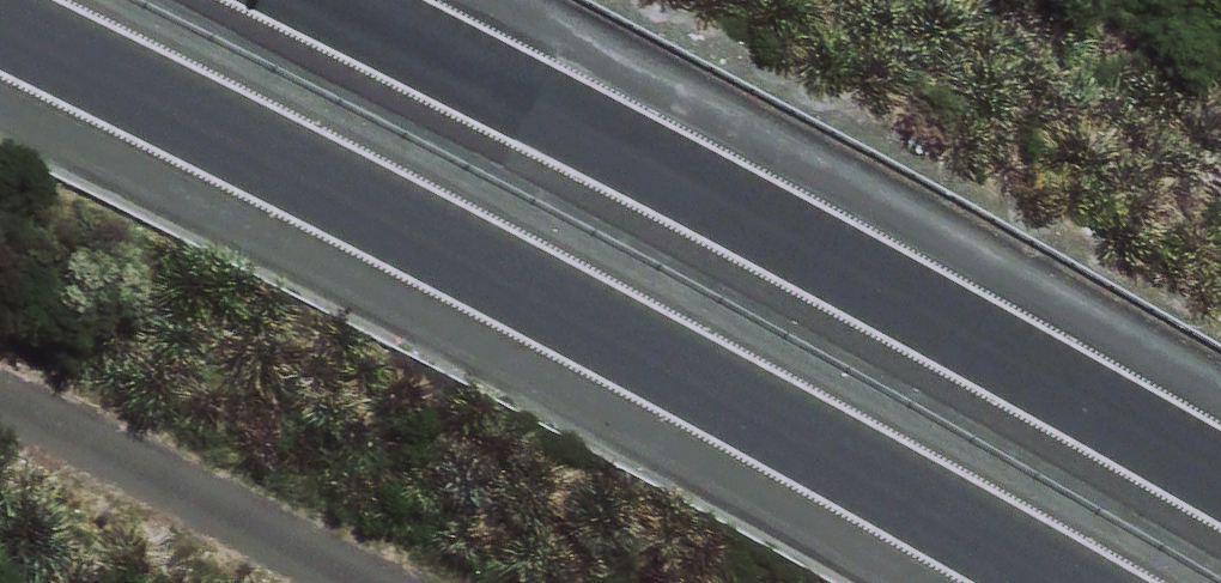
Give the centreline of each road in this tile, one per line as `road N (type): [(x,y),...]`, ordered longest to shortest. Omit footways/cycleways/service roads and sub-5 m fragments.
road 1 (motorway): [(1029,582),(0,51)]
road 2 (motorway): [(394,0),(1220,463)]

